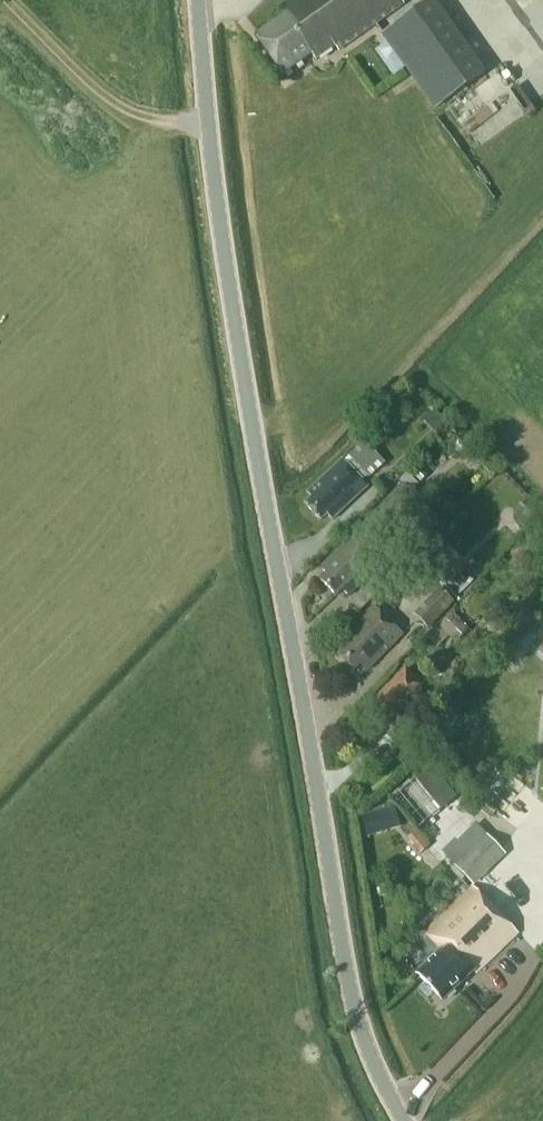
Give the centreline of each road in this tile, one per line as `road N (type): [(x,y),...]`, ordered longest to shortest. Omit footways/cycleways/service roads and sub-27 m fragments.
road 1 (tertiary): [(404,1120),(362,1033),(346,965),(267,498),(199,0)]
road 2 (track): [(211,119),(162,119),(119,107),(5,0)]

